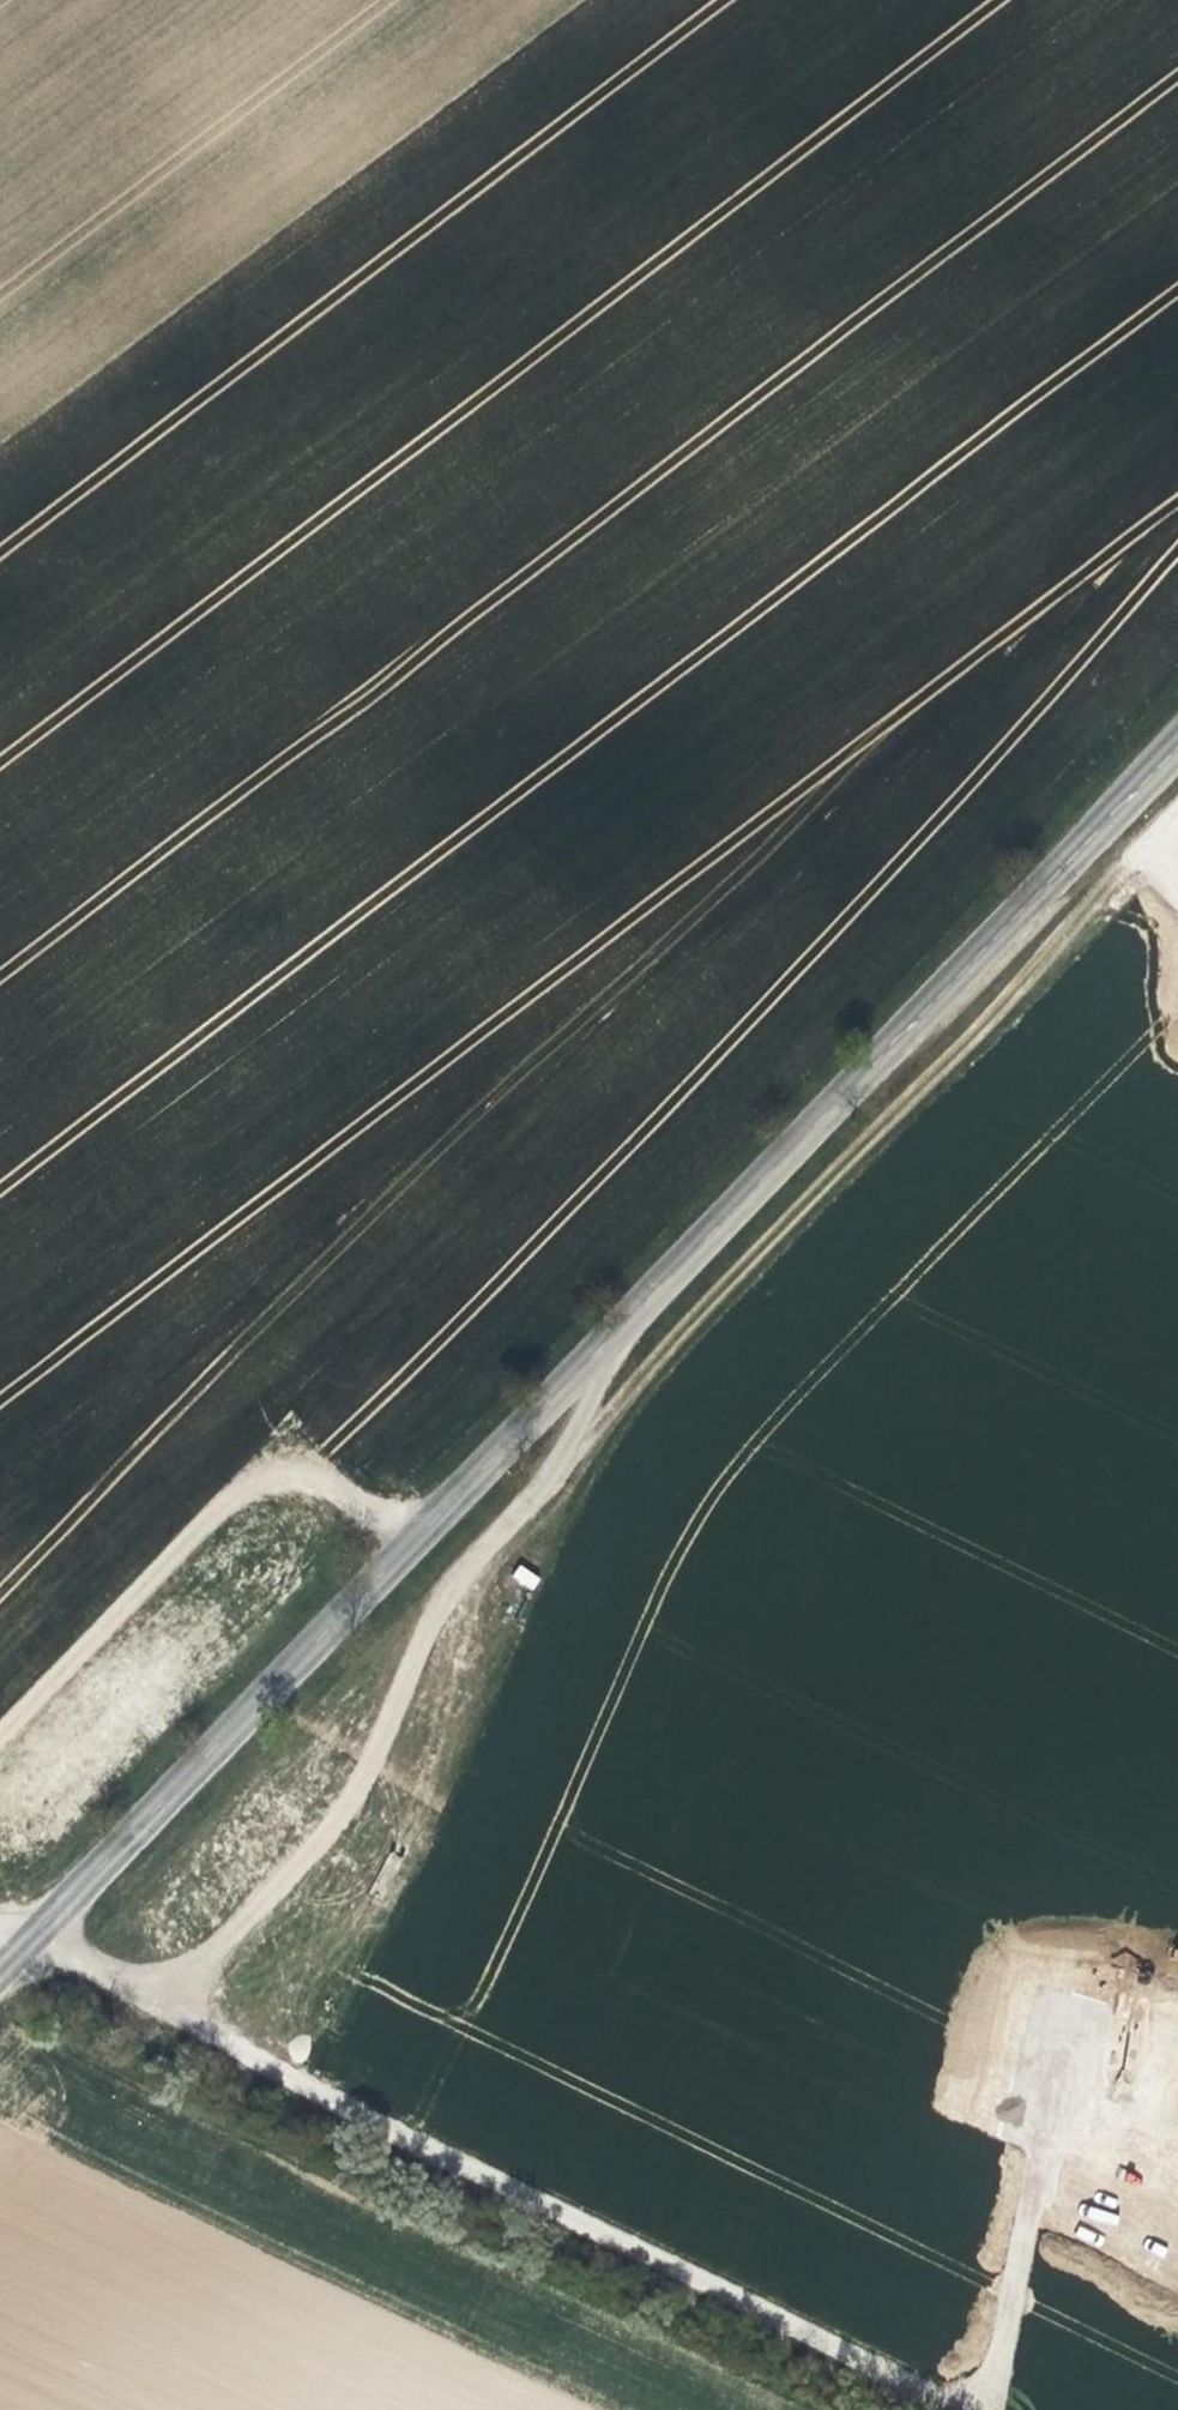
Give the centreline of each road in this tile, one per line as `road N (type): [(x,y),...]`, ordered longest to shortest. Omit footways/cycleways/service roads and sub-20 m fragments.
road 1 (secondary): [(0,1971),(1177,750)]
road 2 (track): [(159,2000),(976,2409)]

